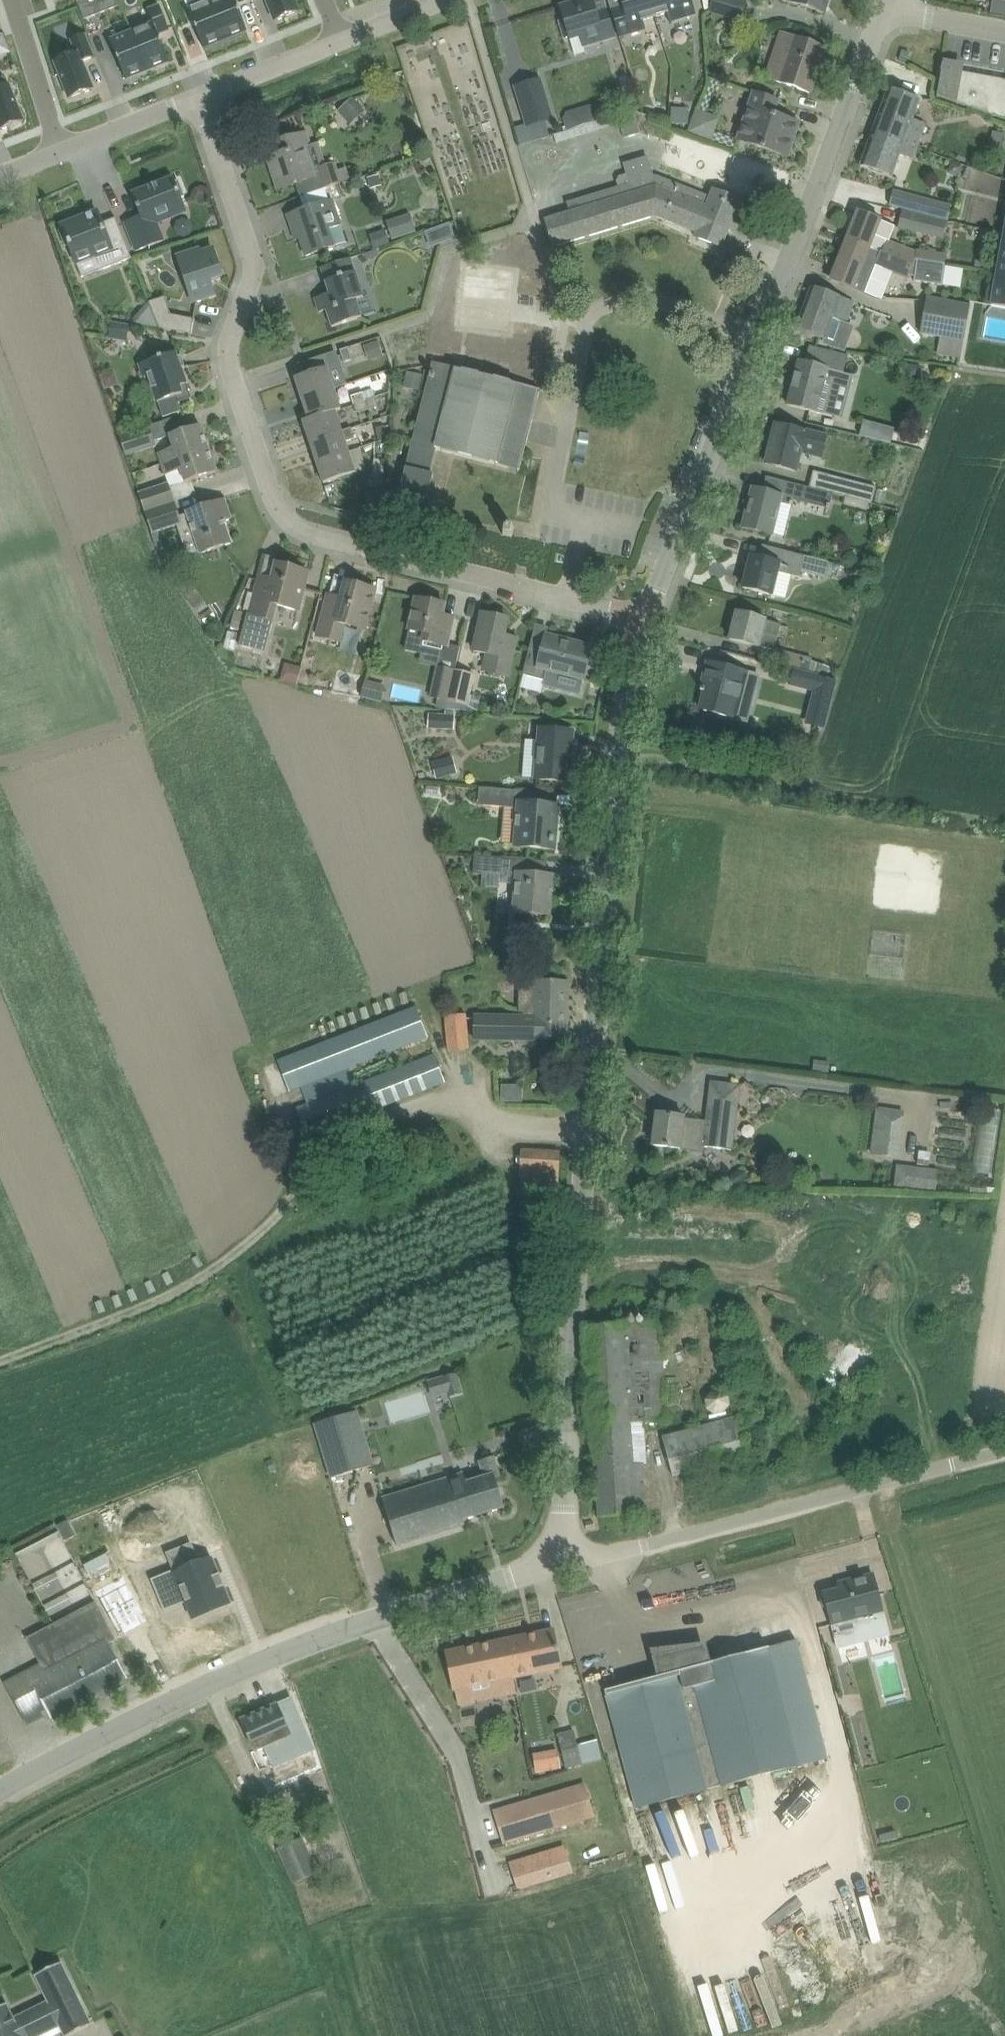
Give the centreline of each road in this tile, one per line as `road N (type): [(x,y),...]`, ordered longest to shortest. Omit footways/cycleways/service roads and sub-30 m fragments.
road 1 (tertiary): [(562,1564),(620,734),(647,622)]
road 2 (residential): [(647,622),(297,531),(275,498),(229,345),(256,269),(201,98)]
road 3 (tertiary): [(647,622),(885,10)]
road 4 (tertiary): [(0,1792),(224,1676),(391,1613),(562,1564)]
road 5 (unclassified): [(1004,1451),(562,1564)]
road 6 (residential): [(14,0),(63,152)]
road 7 (residential): [(201,98),(342,43)]
road 8 (residential): [(63,152),(201,98)]
road 9 (residential): [(885,10),(1004,30)]

